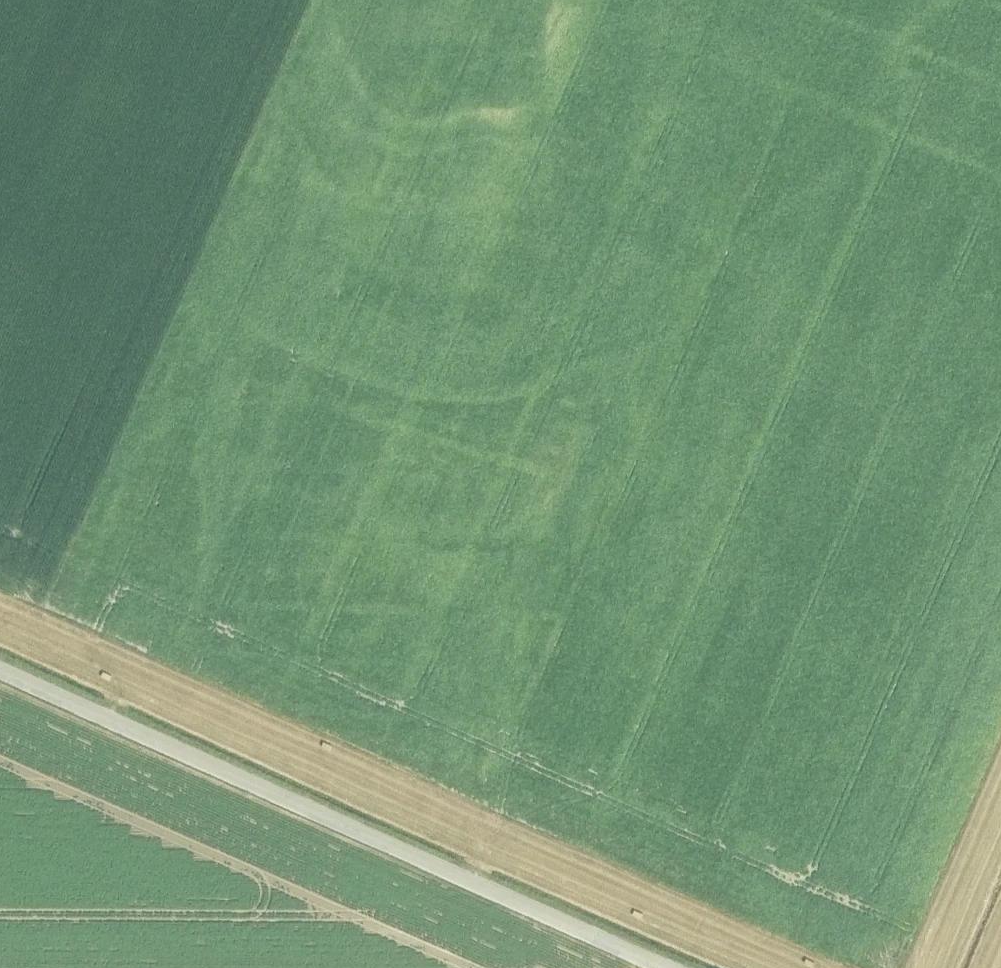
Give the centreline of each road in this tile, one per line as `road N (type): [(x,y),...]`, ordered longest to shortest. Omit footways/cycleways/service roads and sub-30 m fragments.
road 1 (unclassified): [(665,967),(0,671)]

